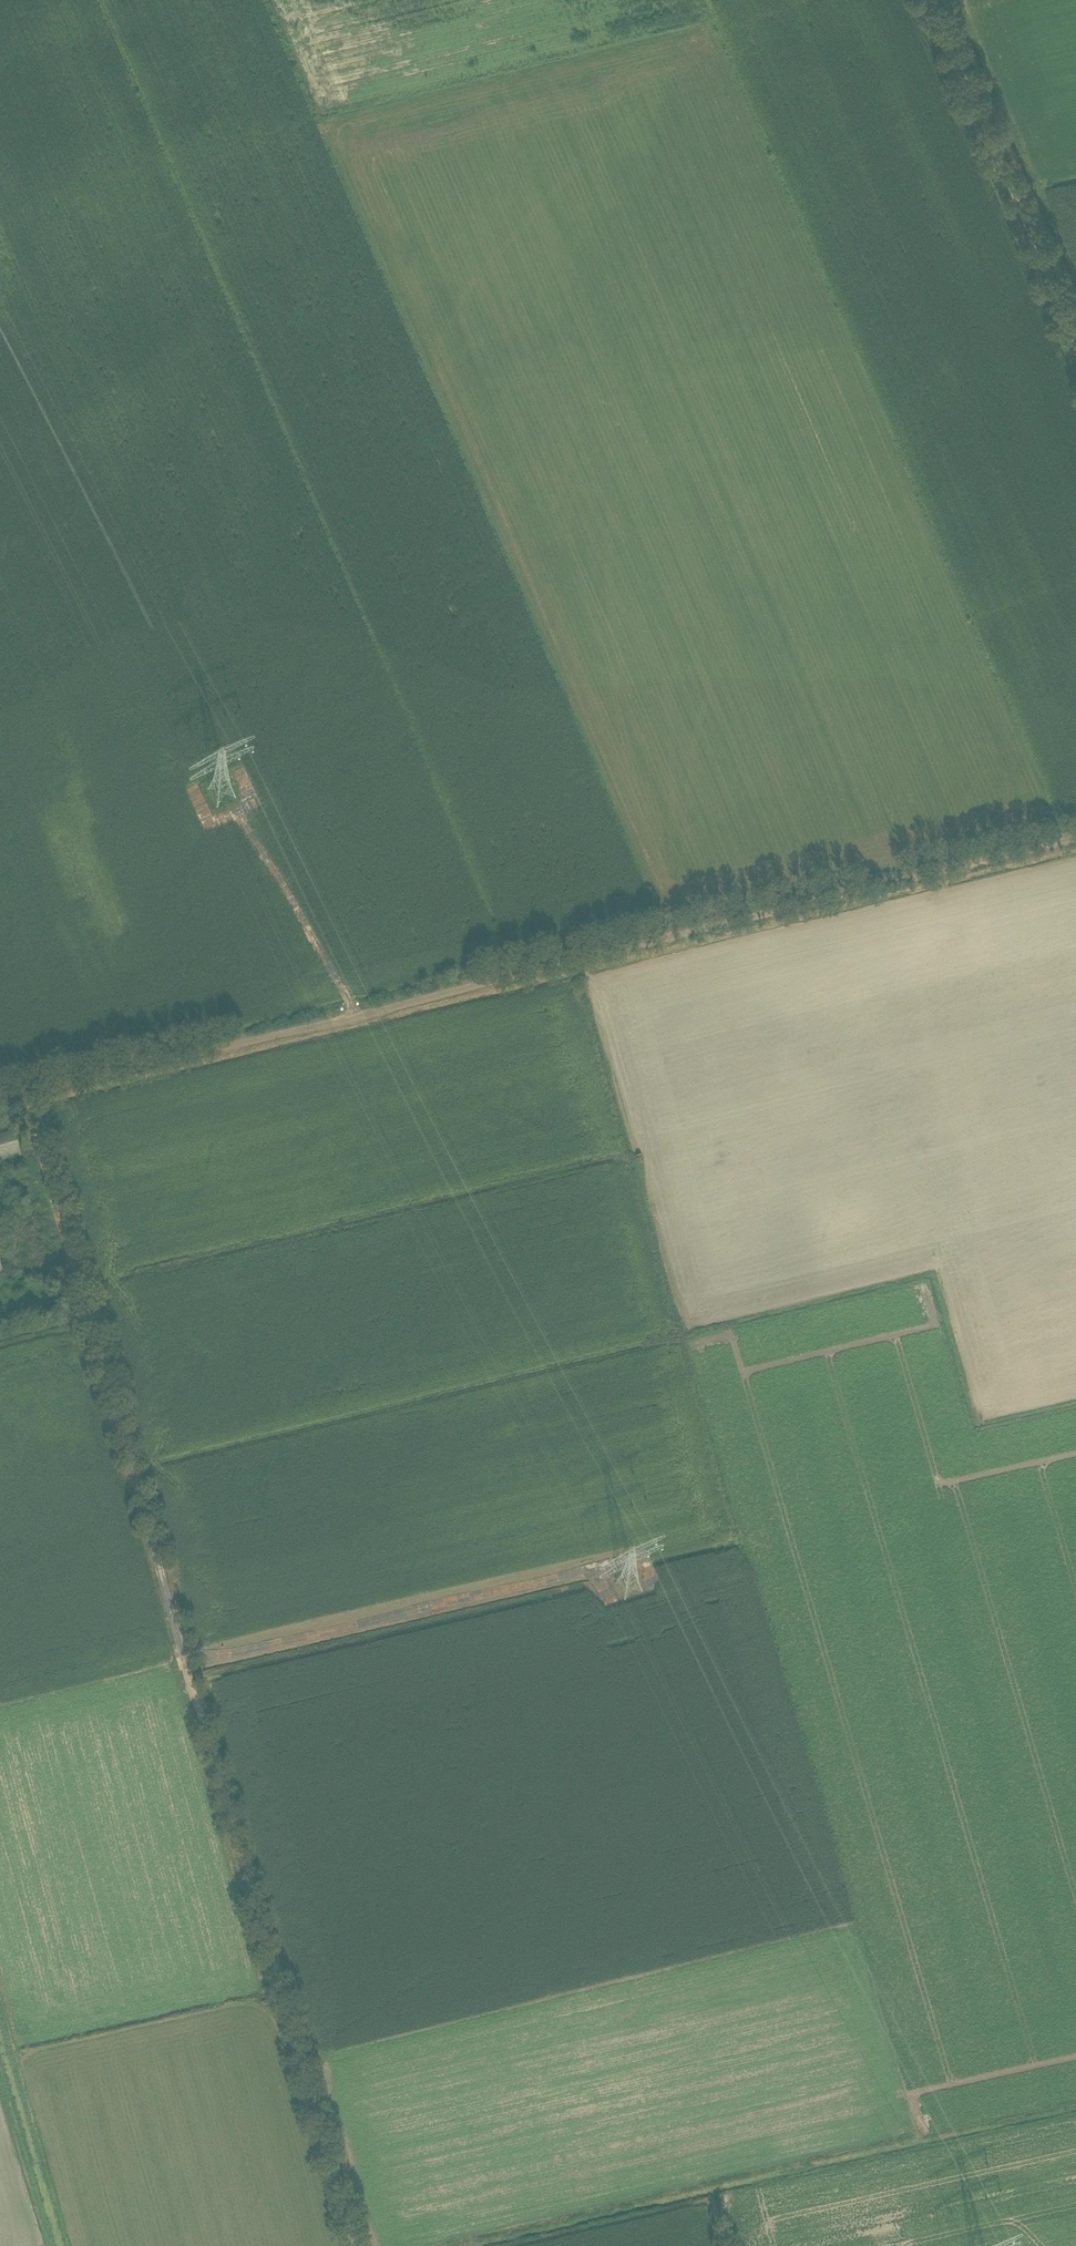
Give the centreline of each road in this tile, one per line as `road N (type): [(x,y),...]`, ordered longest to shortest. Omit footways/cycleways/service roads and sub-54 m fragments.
road 1 (track): [(24,1097),(352,2245)]
road 2 (track): [(0,1102),(1075,834)]
road 3 (track): [(931,0),(1075,331)]

